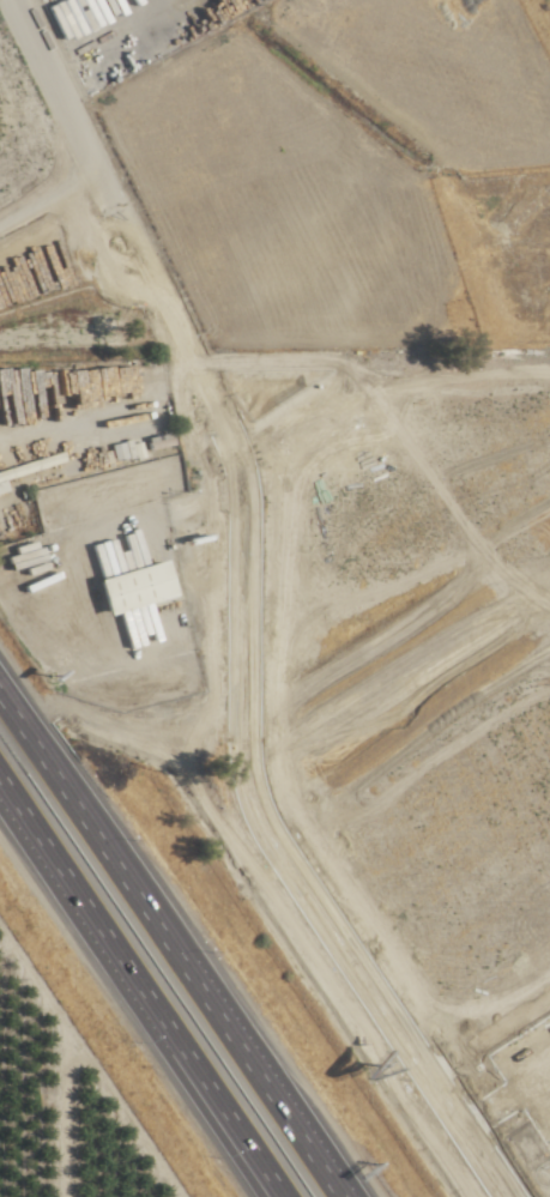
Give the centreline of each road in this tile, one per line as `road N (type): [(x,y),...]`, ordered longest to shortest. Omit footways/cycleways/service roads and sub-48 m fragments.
road 1 (motorway): [(339,1196),(0,696)]
road 2 (motorway): [(0,793),(271,1196)]
road 3 (residential): [(12,0),(146,266)]
road 4 (residential): [(146,266),(137,294),(110,289),(103,266),(110,197)]

